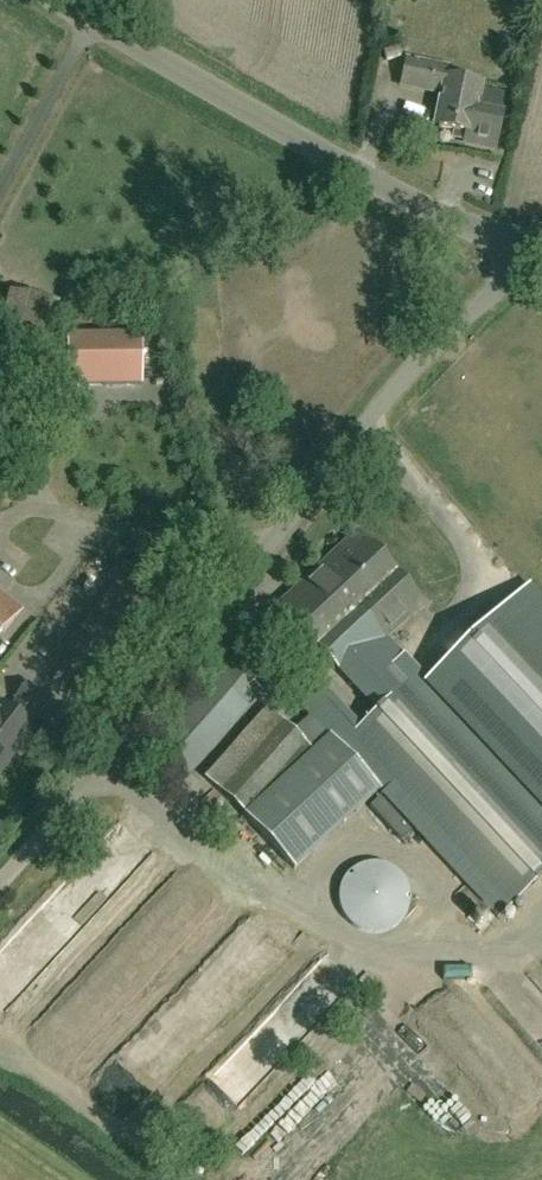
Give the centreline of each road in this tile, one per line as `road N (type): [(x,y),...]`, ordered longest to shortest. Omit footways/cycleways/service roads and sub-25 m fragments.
road 1 (unclassified): [(0,883),(415,365),(536,250)]
road 2 (unclassified): [(536,250),(425,208),(78,0)]

